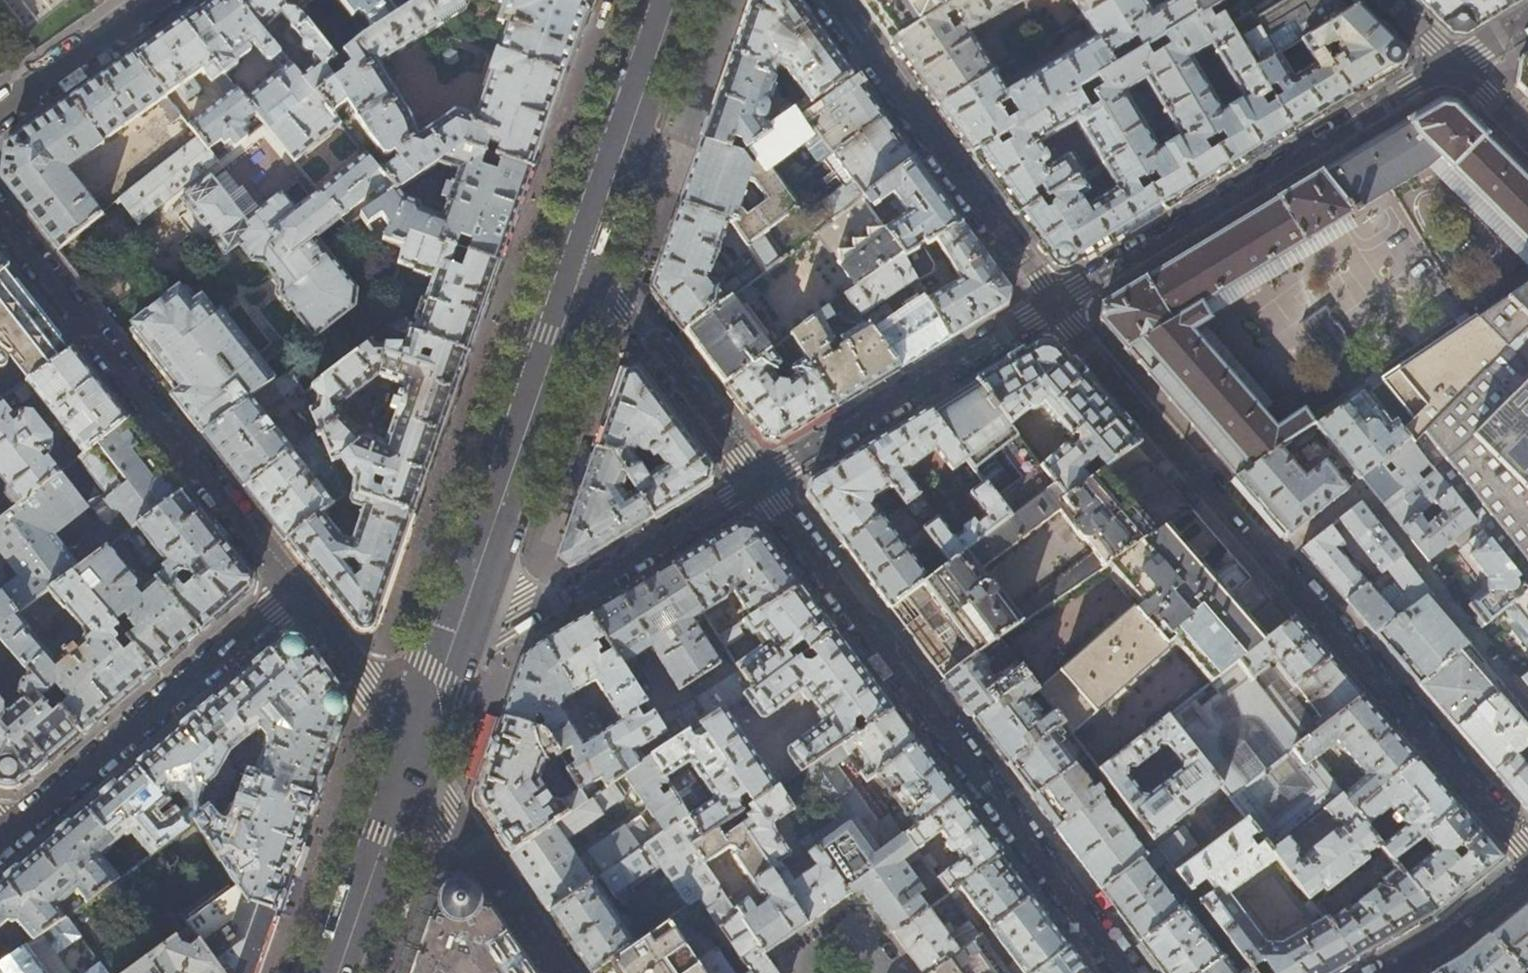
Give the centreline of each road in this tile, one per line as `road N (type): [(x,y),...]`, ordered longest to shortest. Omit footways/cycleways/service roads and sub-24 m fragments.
road 1 (residential): [(1056,303),(1527,858)]
road 2 (residential): [(758,483),(1122,972)]
road 3 (residential): [(293,591),(0,216)]
road 4 (residential): [(1056,303),(1454,64)]
road 5 (secondary): [(441,646),(583,247)]
road 6 (residential): [(293,591),(7,841)]
road 7 (residential): [(828,0),(1056,303)]
road 8 (residential): [(441,646),(579,592),(758,483)]
road 9 (residential): [(758,483),(1056,303)]
road 10 (residential): [(583,247),(758,483)]
road 11 (residential): [(556,972),(407,749)]
road 12 (secondary): [(583,247),(664,0)]
road 13 (secondary): [(333,972),(407,749)]
road 14 (residential): [(407,749),(367,684),(293,591)]
road 15 (residential): [(154,0),(0,111)]
road 16 (residential): [(1379,972),(1443,936),(1527,867)]

